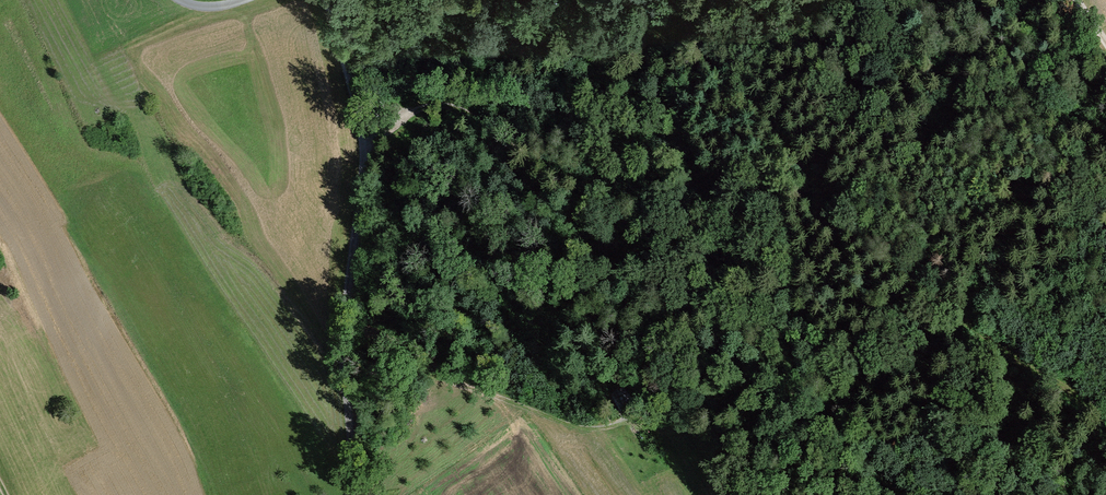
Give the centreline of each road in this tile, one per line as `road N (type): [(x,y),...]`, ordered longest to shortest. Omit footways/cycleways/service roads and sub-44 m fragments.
road 1 (track): [(361,140),(444,100),(593,210),(903,494)]
road 2 (unclassified): [(324,0),(363,162),(341,347),(350,494)]

